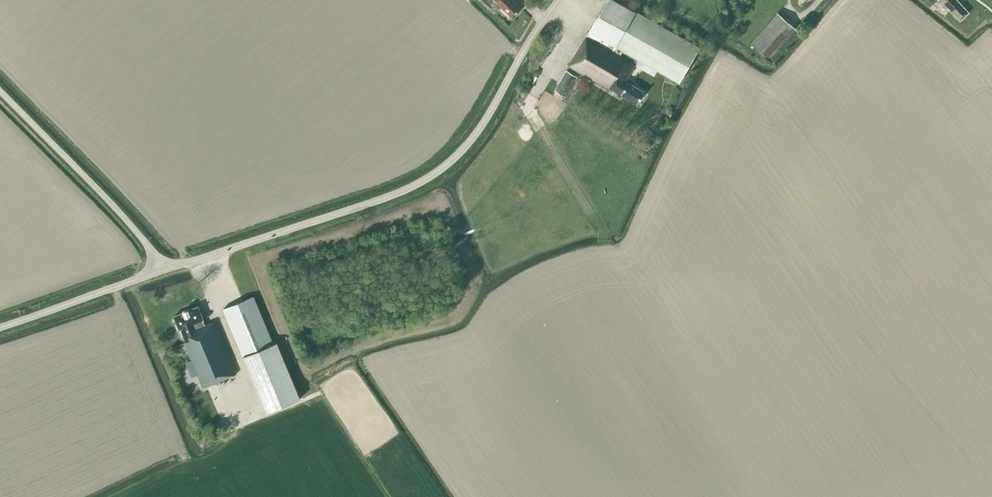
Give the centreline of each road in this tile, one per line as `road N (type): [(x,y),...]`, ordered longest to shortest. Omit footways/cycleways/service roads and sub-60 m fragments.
road 1 (unclassified): [(559,0),(482,124),(457,156),(421,181),(160,271)]
road 2 (unclassified): [(160,271),(148,243),(0,92)]
road 3 (unclassified): [(0,327),(160,271)]

